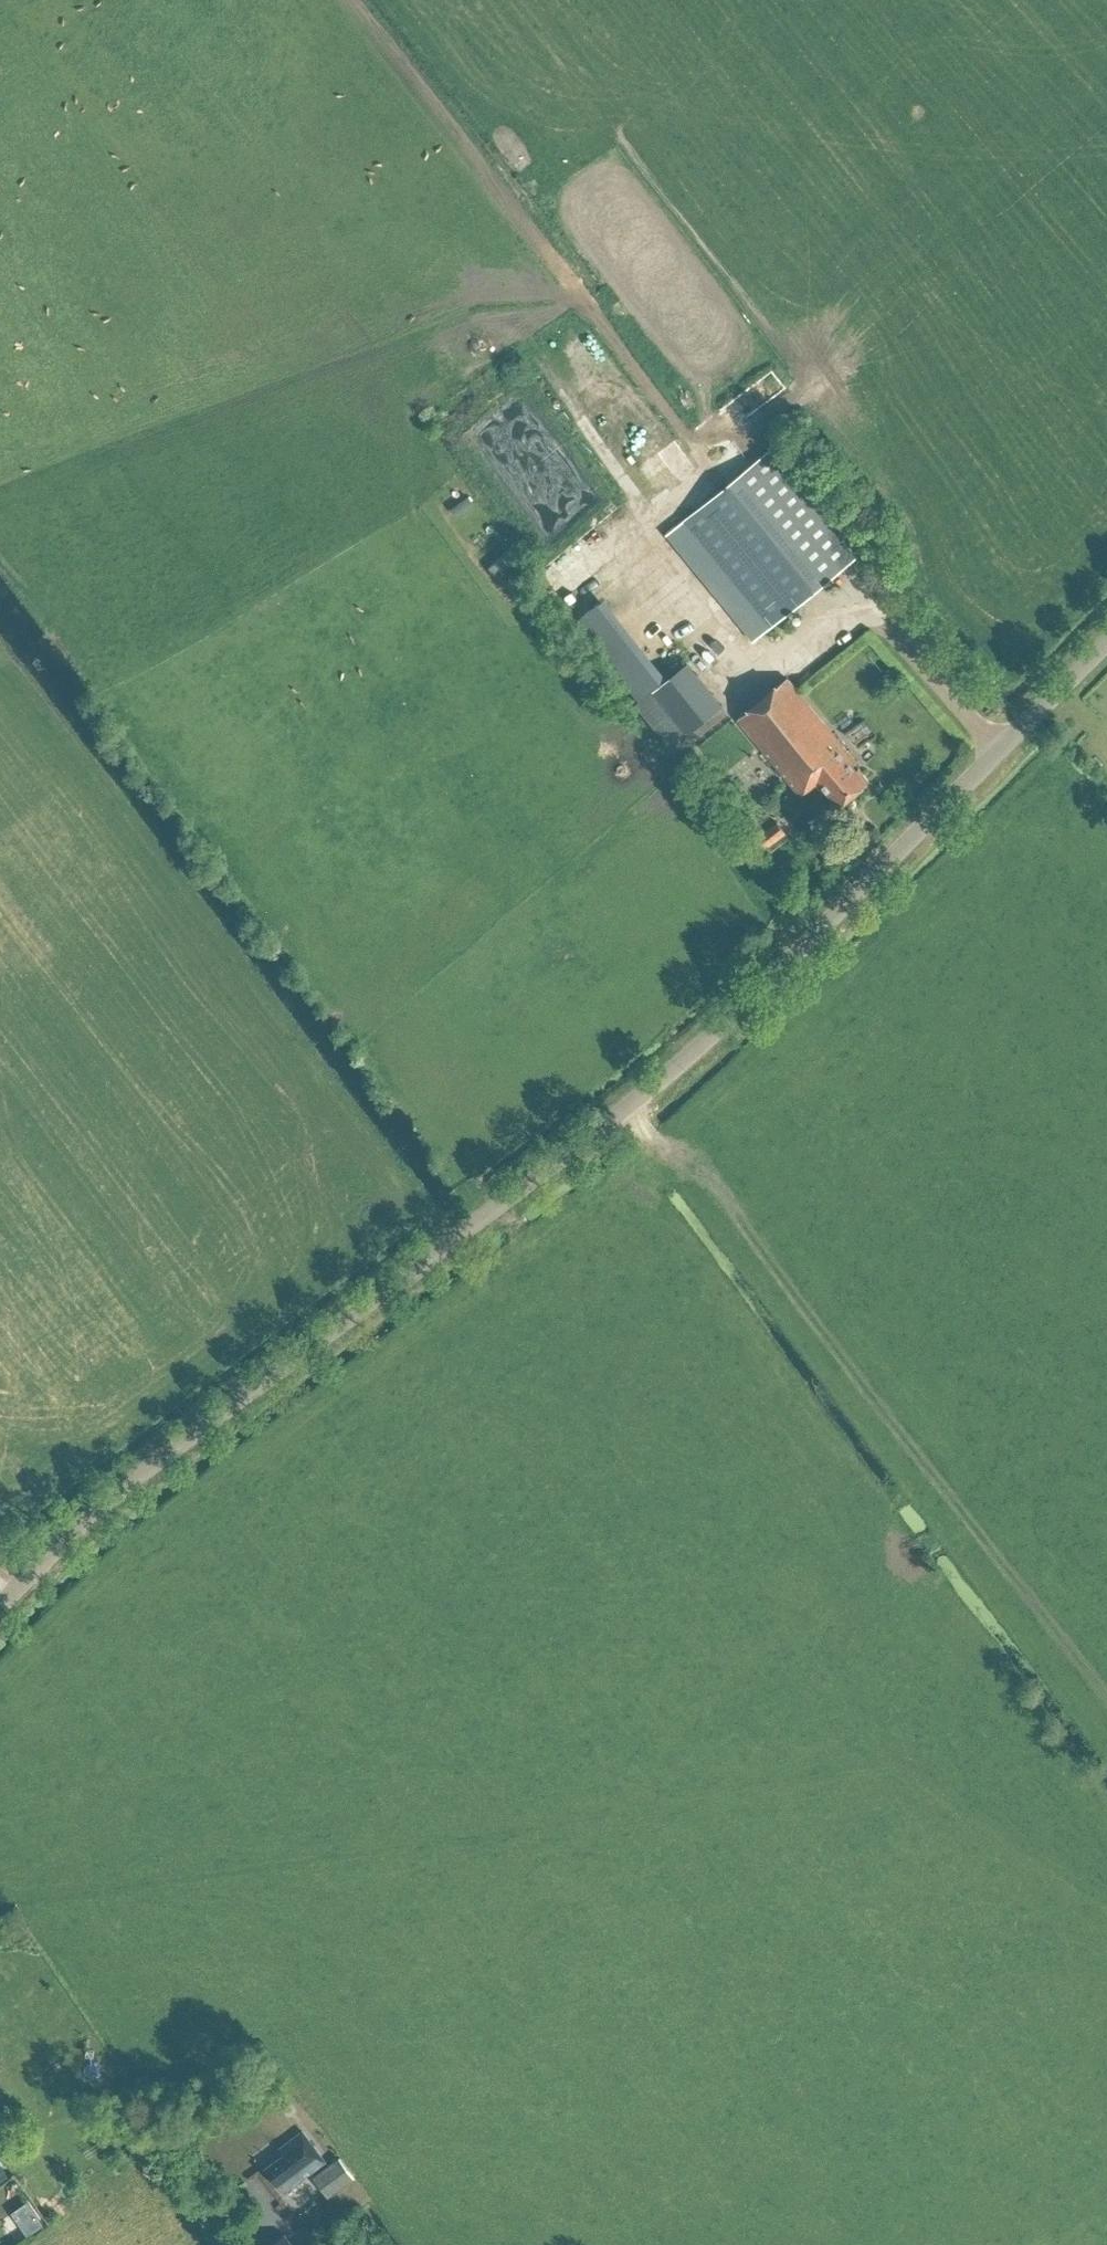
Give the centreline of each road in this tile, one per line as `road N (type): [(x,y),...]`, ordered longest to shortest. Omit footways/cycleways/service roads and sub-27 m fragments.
road 1 (unclassified): [(0,1605),(139,1475),(647,1091),(984,767),(1106,635)]

